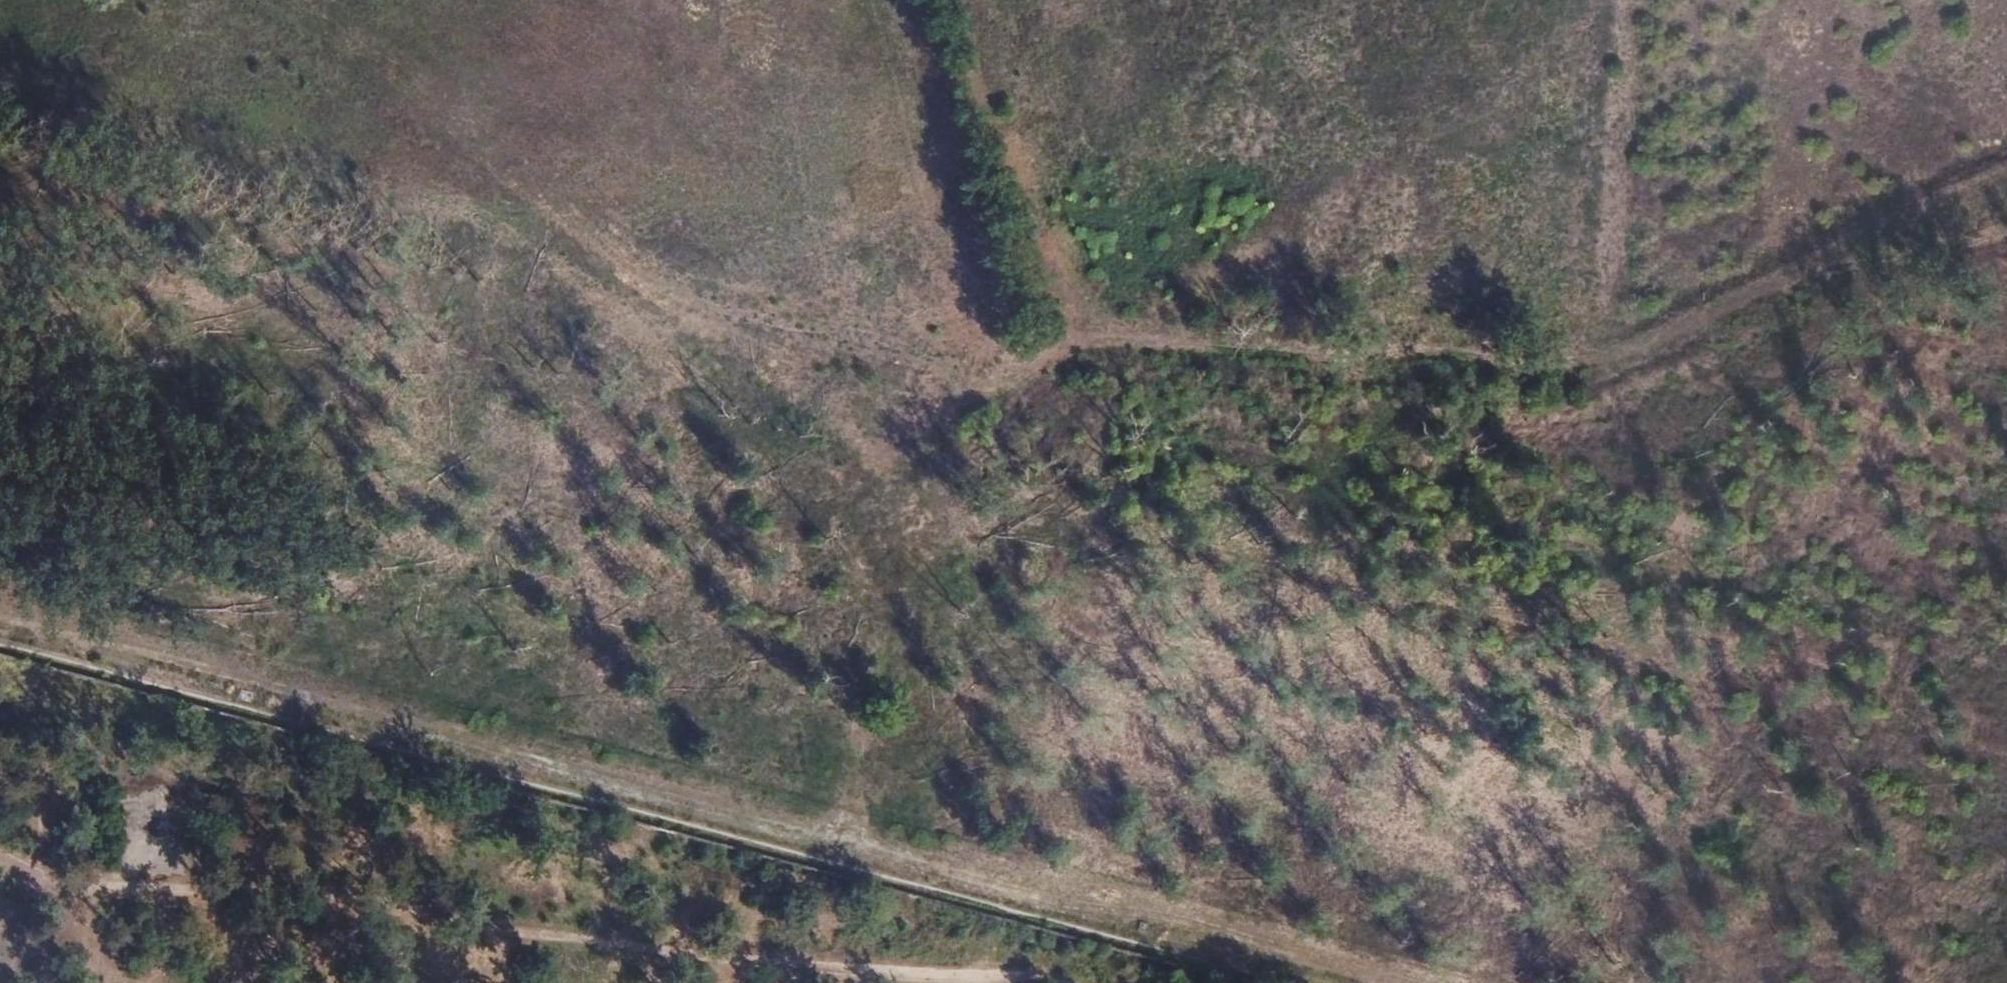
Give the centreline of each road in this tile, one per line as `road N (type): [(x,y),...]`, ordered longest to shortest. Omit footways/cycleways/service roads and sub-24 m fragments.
road 1 (track): [(2006,175),(1619,363),(1517,362),(1439,318),(1215,303),(1117,310),(1042,352),(1019,297),(942,0)]
road 2 (track): [(0,854),(16,868),(92,884),(1046,982)]

